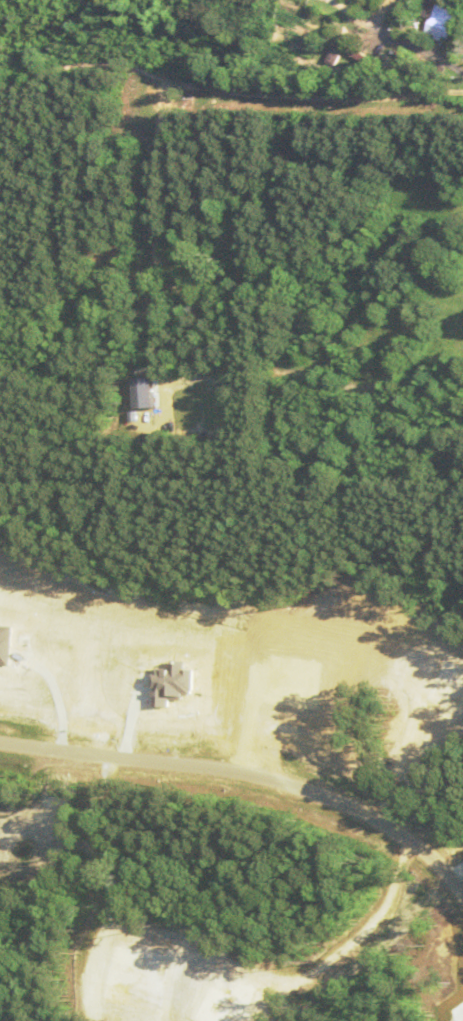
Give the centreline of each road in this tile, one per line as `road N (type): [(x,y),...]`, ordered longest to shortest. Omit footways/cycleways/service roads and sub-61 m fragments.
road 1 (residential): [(462,892),(418,847),(313,792),(197,767),(0,745)]

